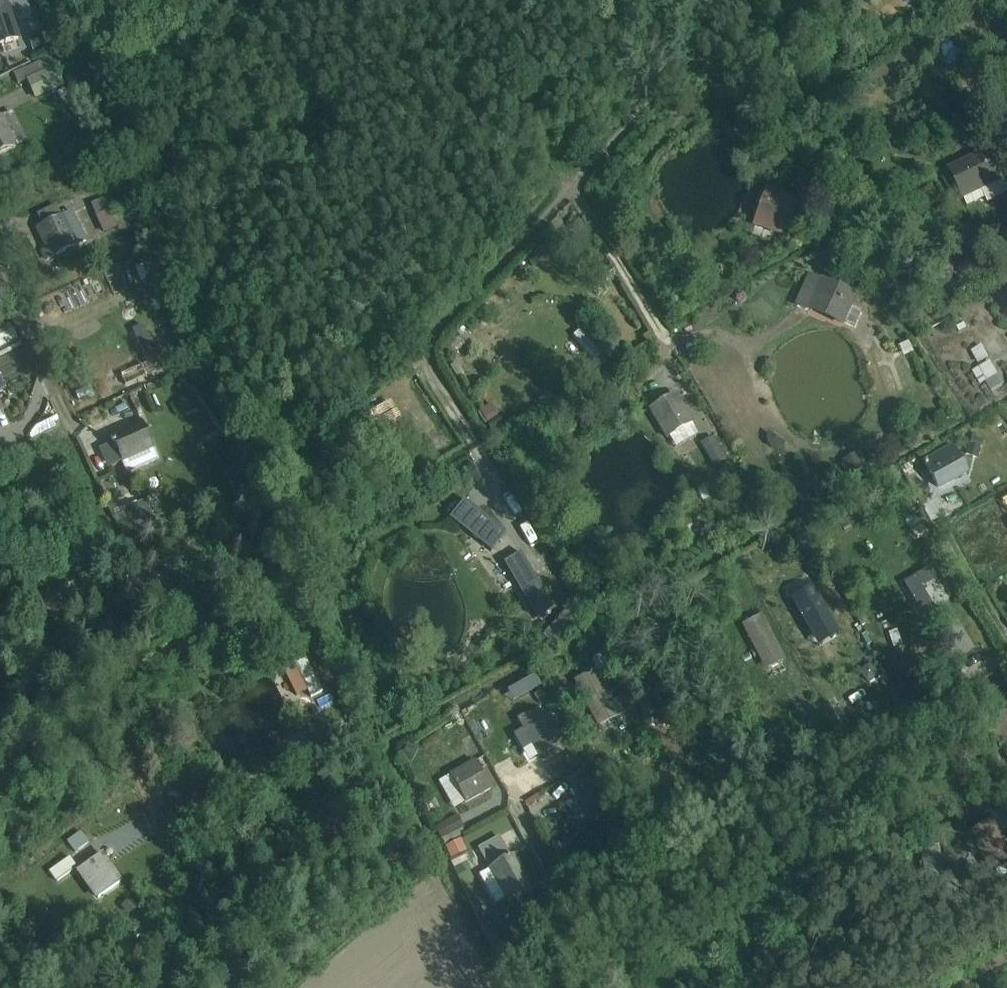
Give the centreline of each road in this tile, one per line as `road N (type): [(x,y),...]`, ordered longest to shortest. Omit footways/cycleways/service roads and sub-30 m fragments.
road 1 (residential): [(1006,657),(563,905),(516,813)]
road 2 (residential): [(242,987),(103,700),(0,776)]
road 3 (residential): [(567,174),(411,348),(468,440)]
road 4 (residential): [(723,0),(567,174)]
road 5 (residential): [(567,174),(667,342)]
road 6 (residential): [(0,280),(71,433)]

